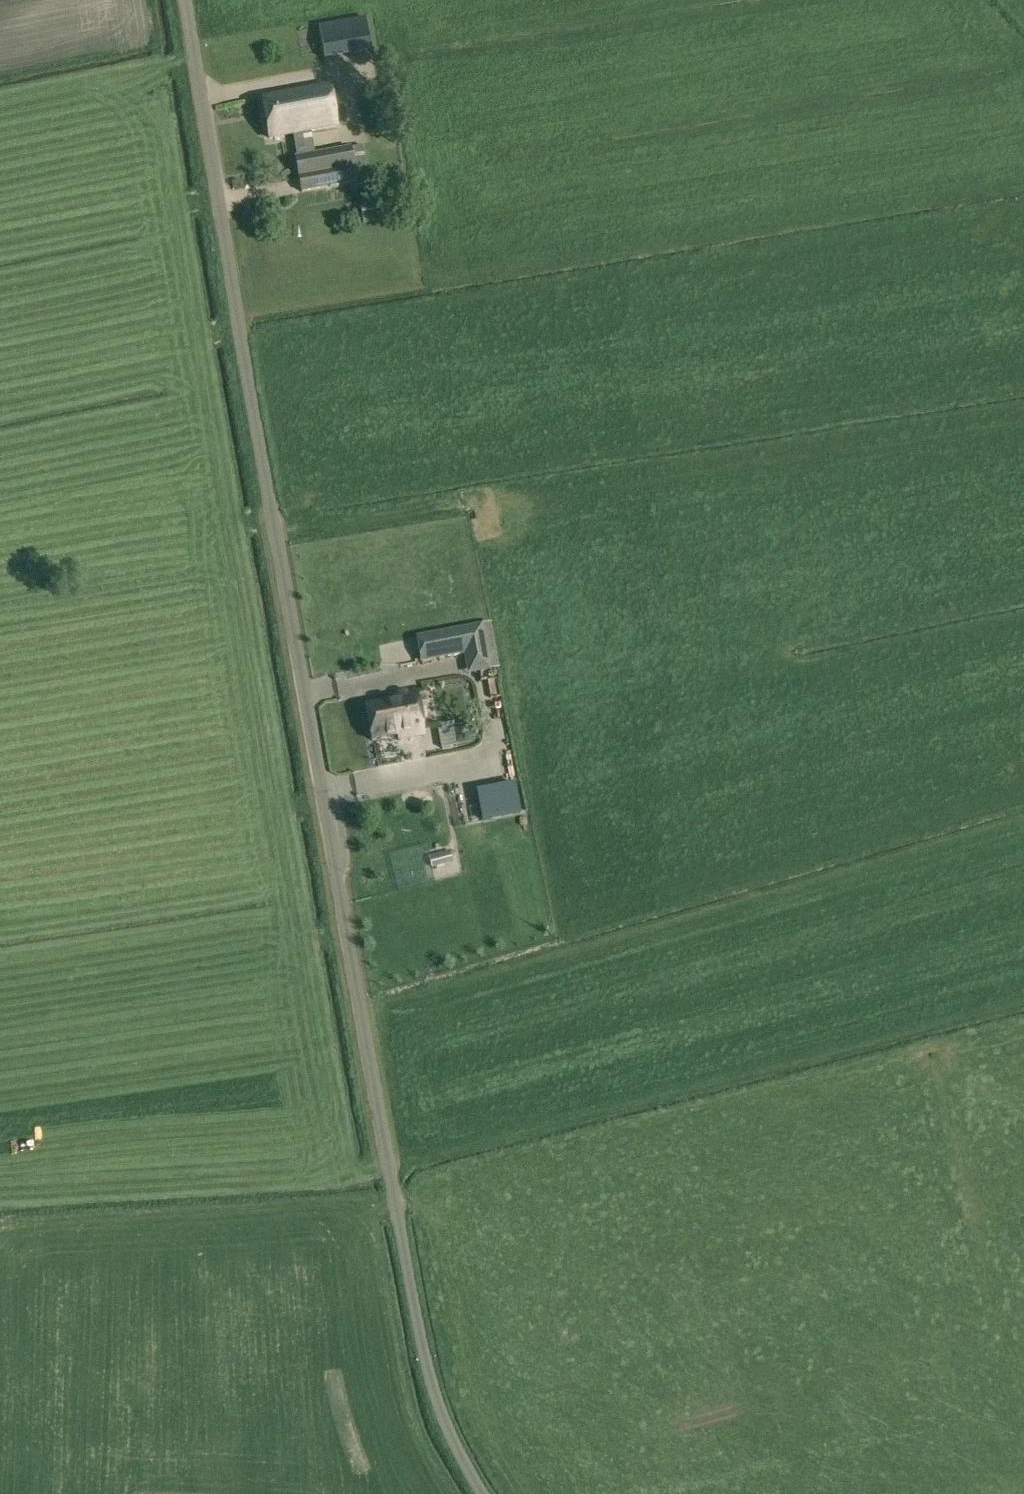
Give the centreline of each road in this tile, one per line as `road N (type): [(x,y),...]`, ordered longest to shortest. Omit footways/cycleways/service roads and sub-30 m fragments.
road 1 (unclassified): [(469,1493),(438,1448),(182,0)]

